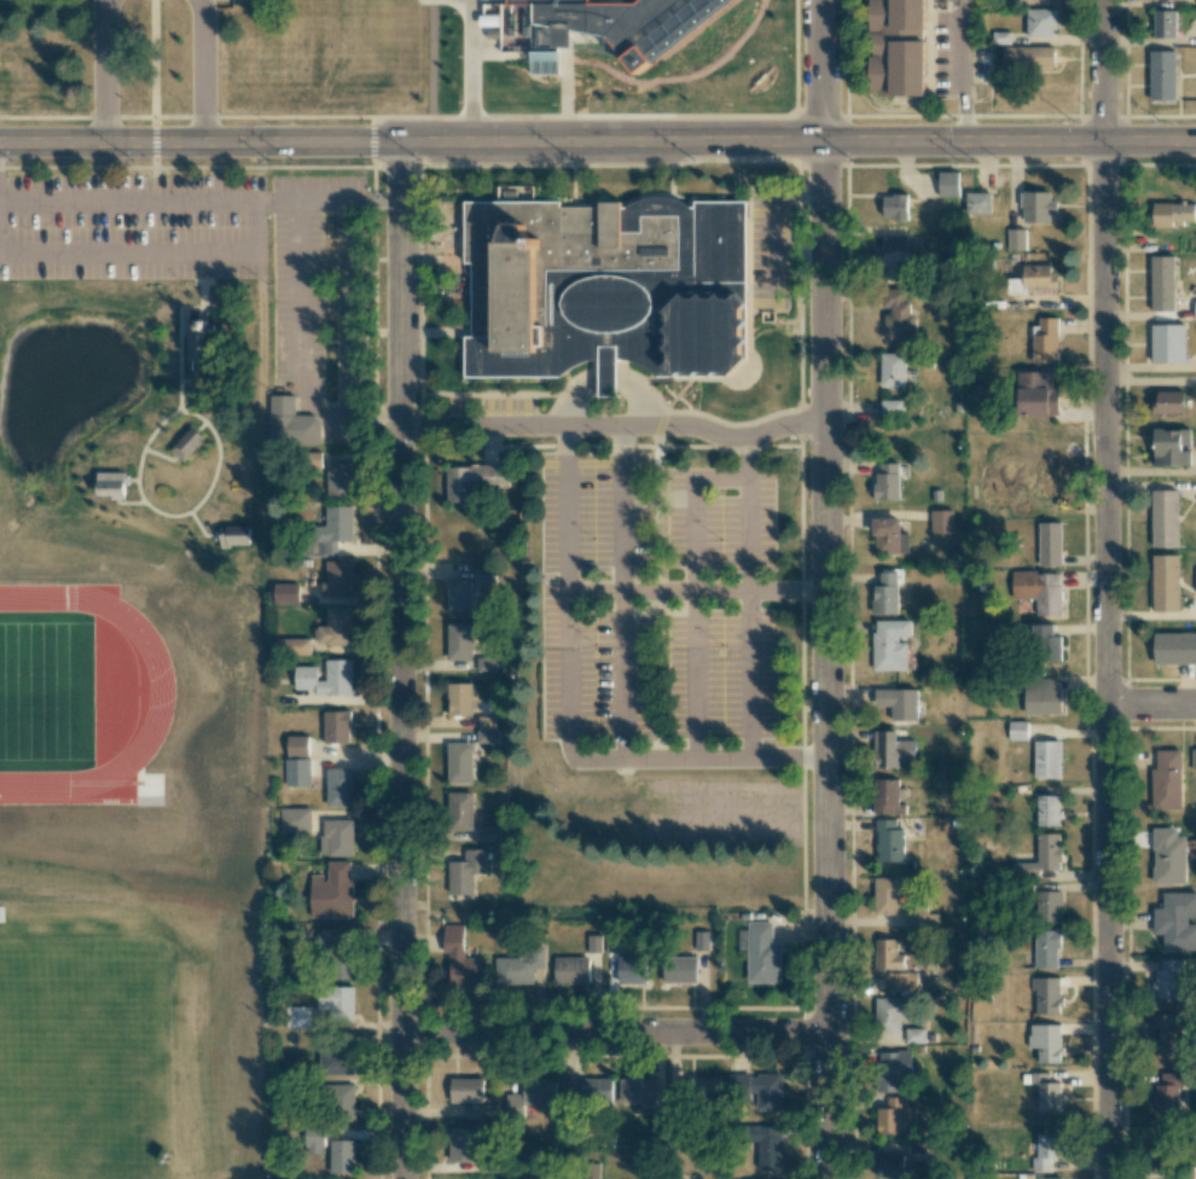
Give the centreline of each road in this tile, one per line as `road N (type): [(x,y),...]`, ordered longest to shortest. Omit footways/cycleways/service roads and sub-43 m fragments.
road 1 (tertiary): [(821,0),(828,1178)]
road 2 (residential): [(1104,0),(1109,1178)]
road 3 (tertiary): [(1195,145),(104,144)]
road 4 (residential): [(397,144),(405,1178)]
road 5 (residential): [(830,424),(749,437),(652,425),(397,425)]
road 6 (residential): [(830,1036),(406,1039)]

